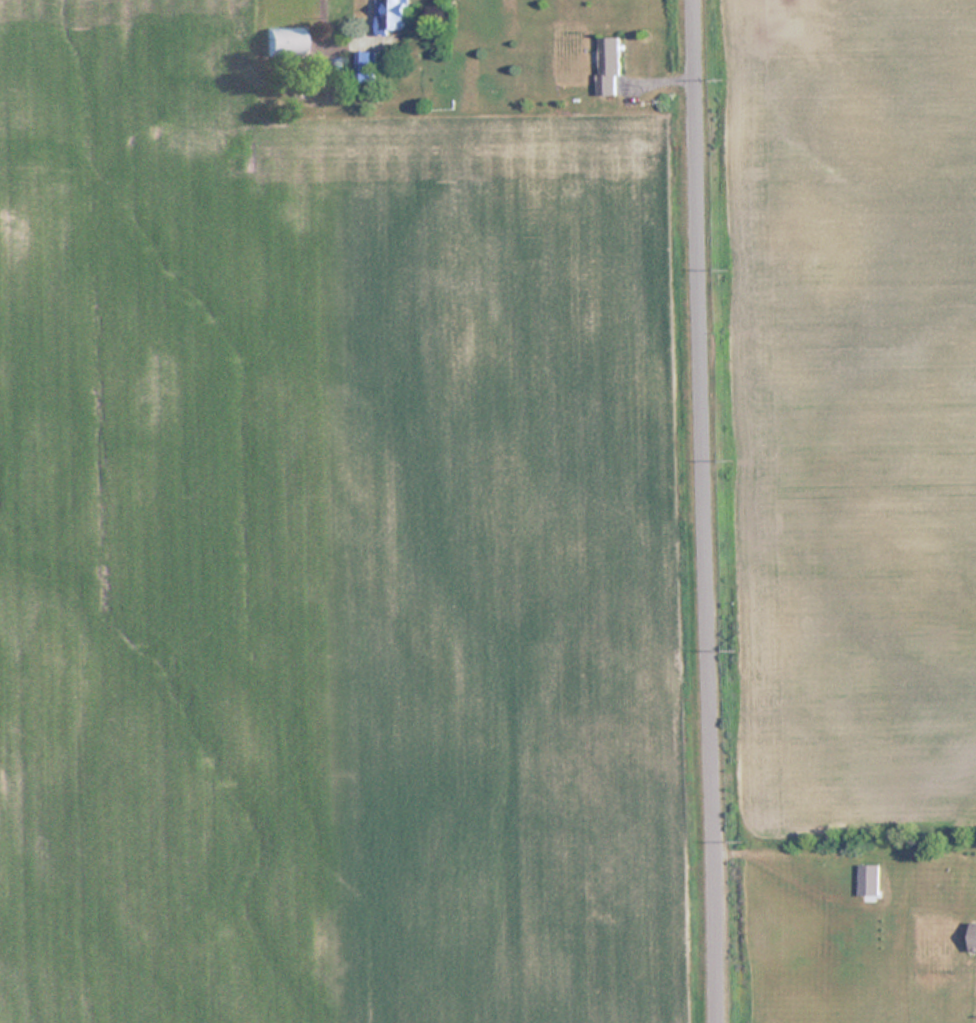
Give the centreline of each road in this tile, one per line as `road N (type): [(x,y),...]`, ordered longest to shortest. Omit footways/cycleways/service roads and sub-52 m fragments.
road 1 (residential): [(718,1022),(695,0)]

